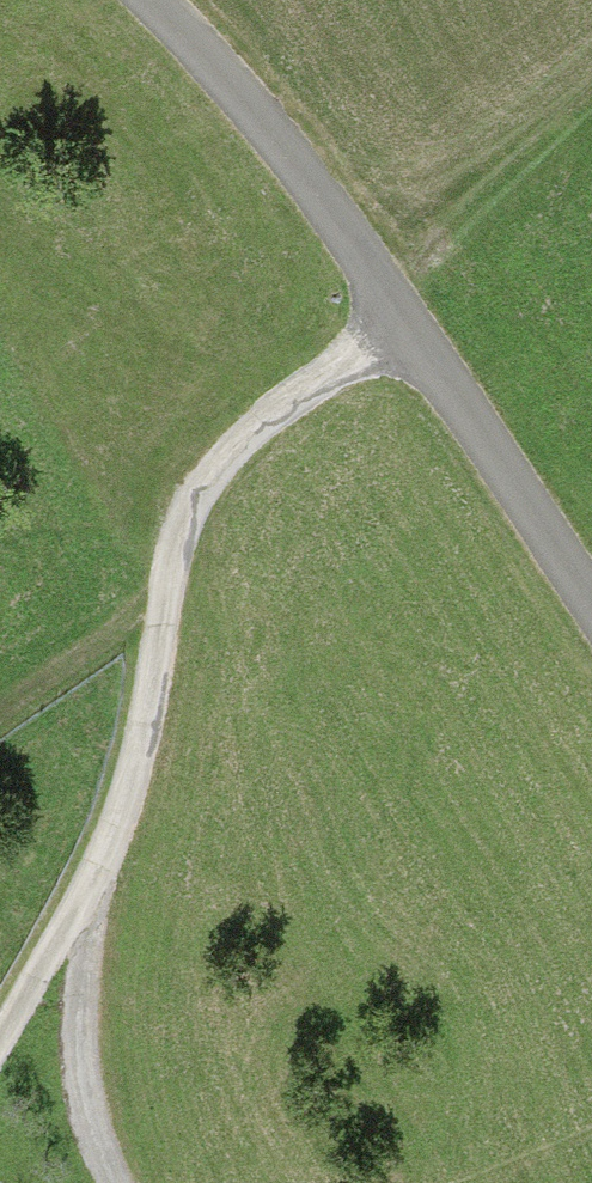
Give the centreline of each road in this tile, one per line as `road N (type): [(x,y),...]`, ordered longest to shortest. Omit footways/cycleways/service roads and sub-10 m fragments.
road 1 (residential): [(397,332),(273,410),(192,491),(169,543),(145,689),(99,859),(0,1035)]
road 2 (residential): [(397,332),(299,173),(210,69),(132,0)]
road 3 (residential): [(591,622),(397,332)]
road 4 (track): [(0,710),(155,609)]

